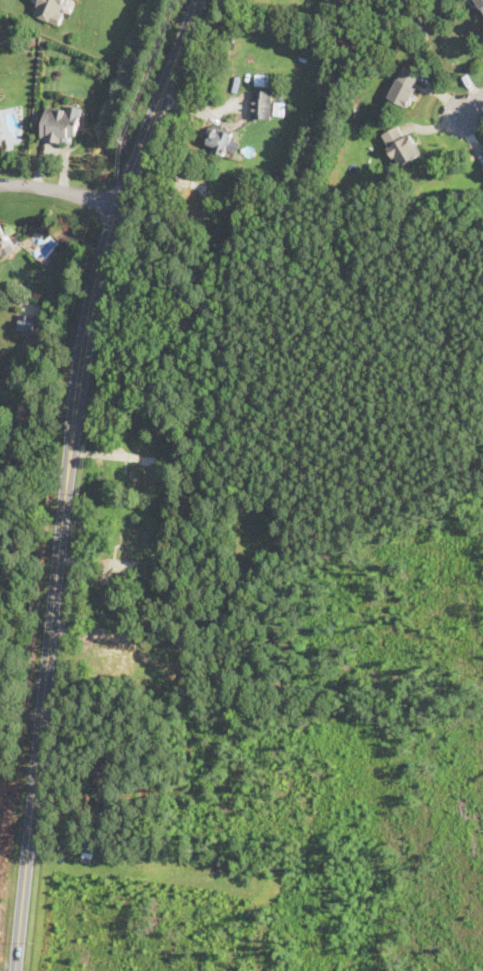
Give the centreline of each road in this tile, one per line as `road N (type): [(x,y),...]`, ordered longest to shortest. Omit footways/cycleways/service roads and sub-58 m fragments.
road 1 (tertiary): [(15,970),(79,381),(98,281)]
road 2 (tertiary): [(121,206),(198,0)]
road 3 (residential): [(0,184),(121,206)]

